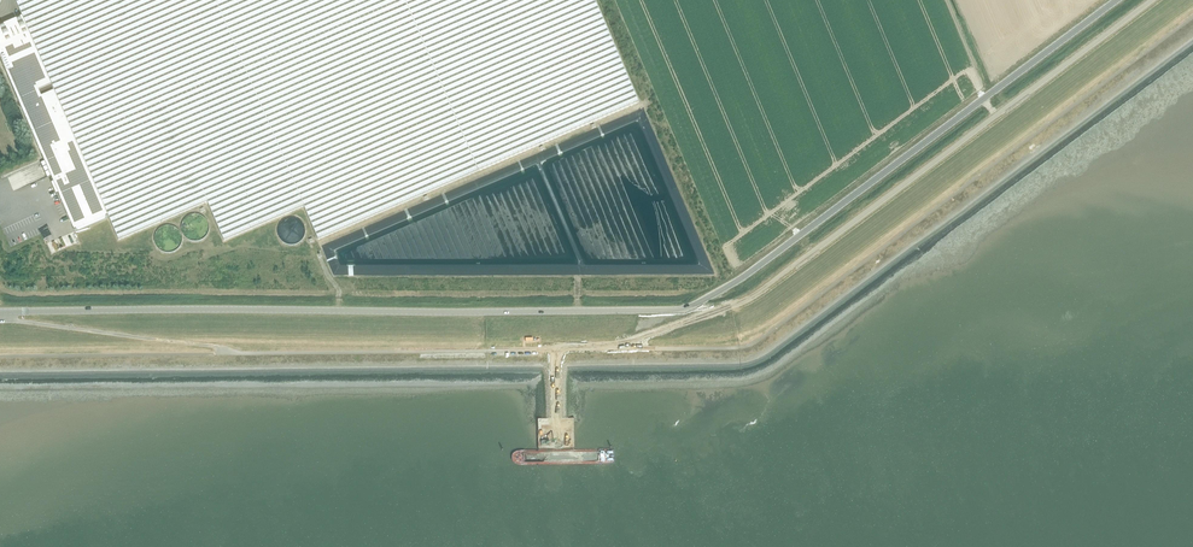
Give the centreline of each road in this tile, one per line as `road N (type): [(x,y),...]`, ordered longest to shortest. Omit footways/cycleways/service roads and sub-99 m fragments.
road 1 (unclassified): [(0,312),(721,308),(768,285),(1150,0)]

